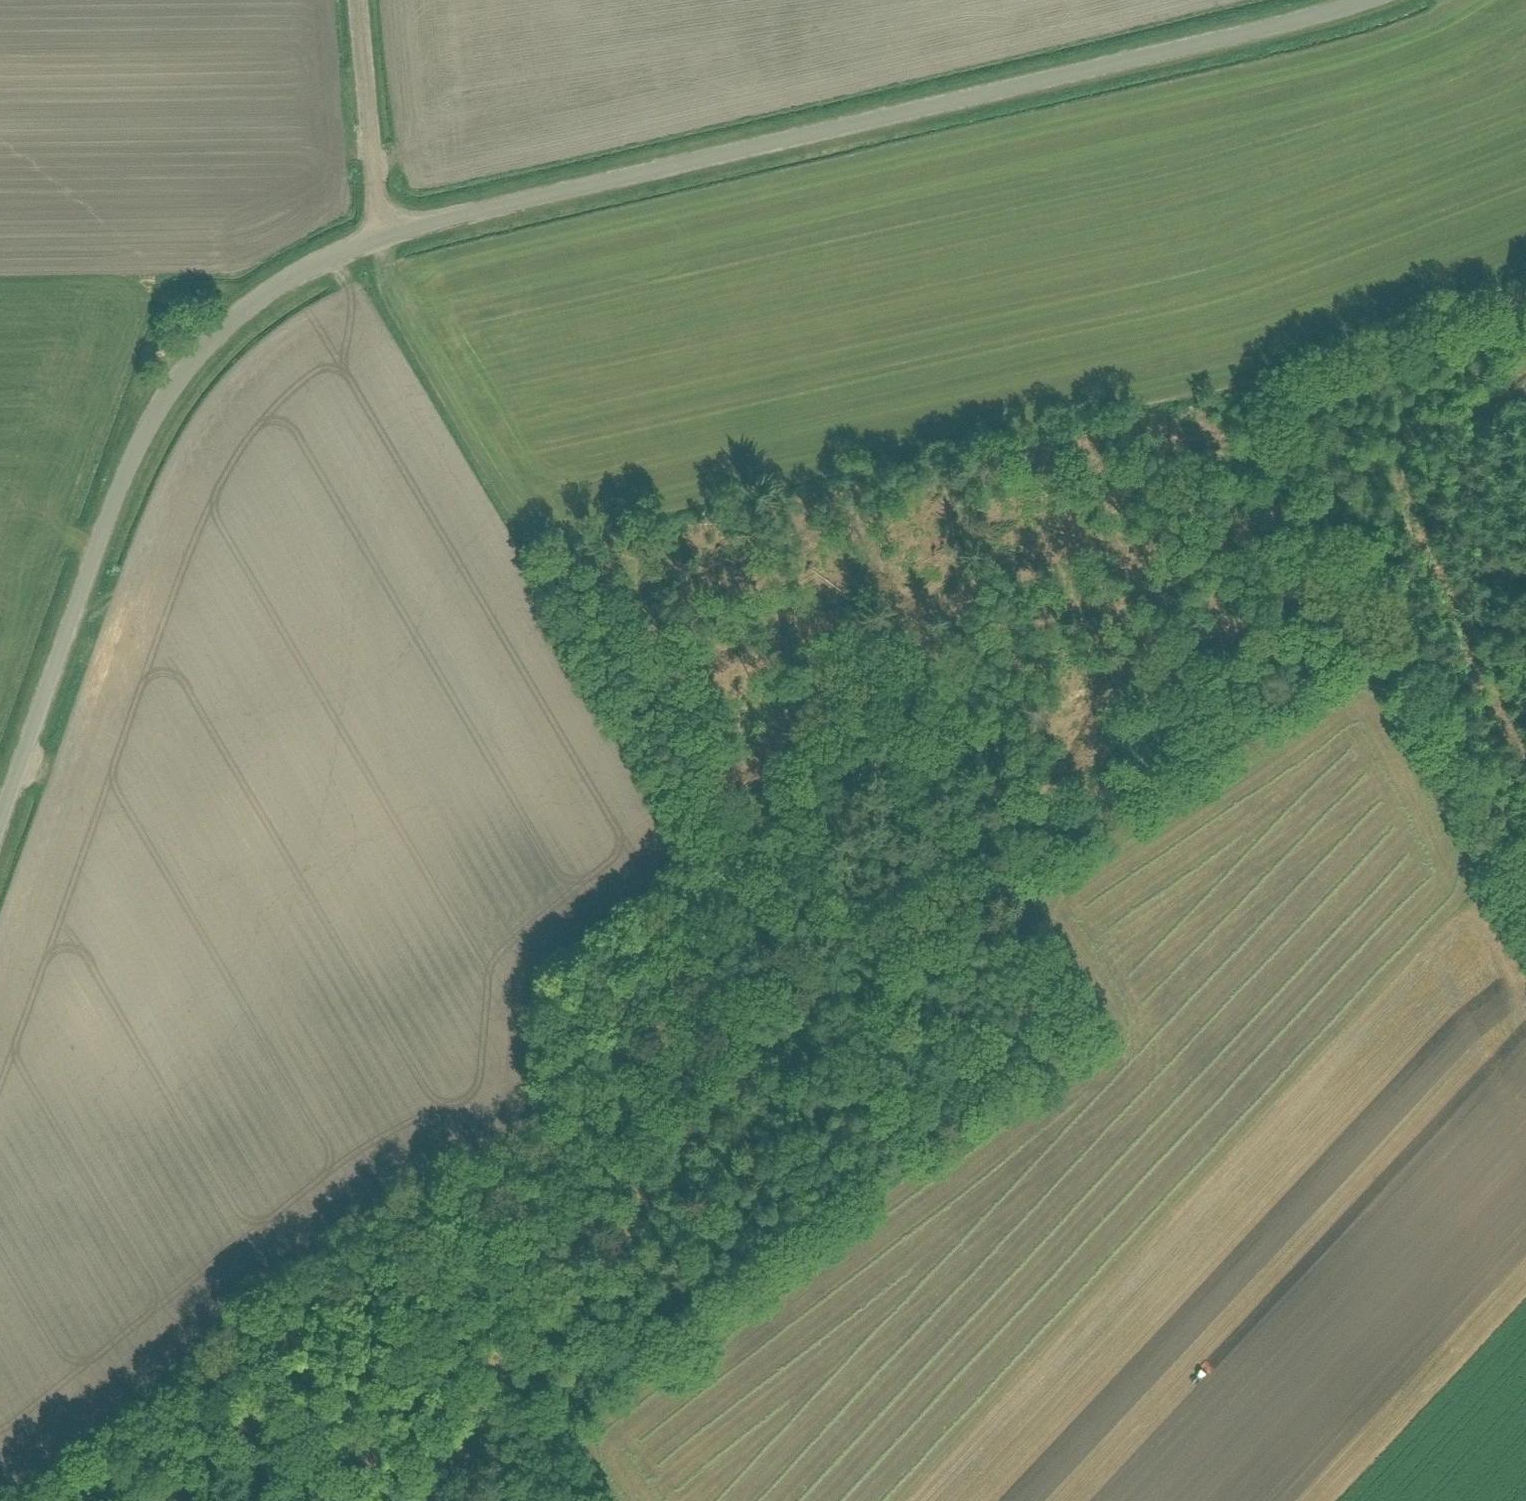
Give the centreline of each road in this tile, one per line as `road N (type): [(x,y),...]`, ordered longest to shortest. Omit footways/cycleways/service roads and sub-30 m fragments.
road 1 (unclassified): [(386,242),(480,212),(1352,0)]
road 2 (unclassified): [(0,813),(81,585),(167,401),(250,307),(336,258),(386,242)]
road 3 (unclassified): [(386,242),(363,0)]

